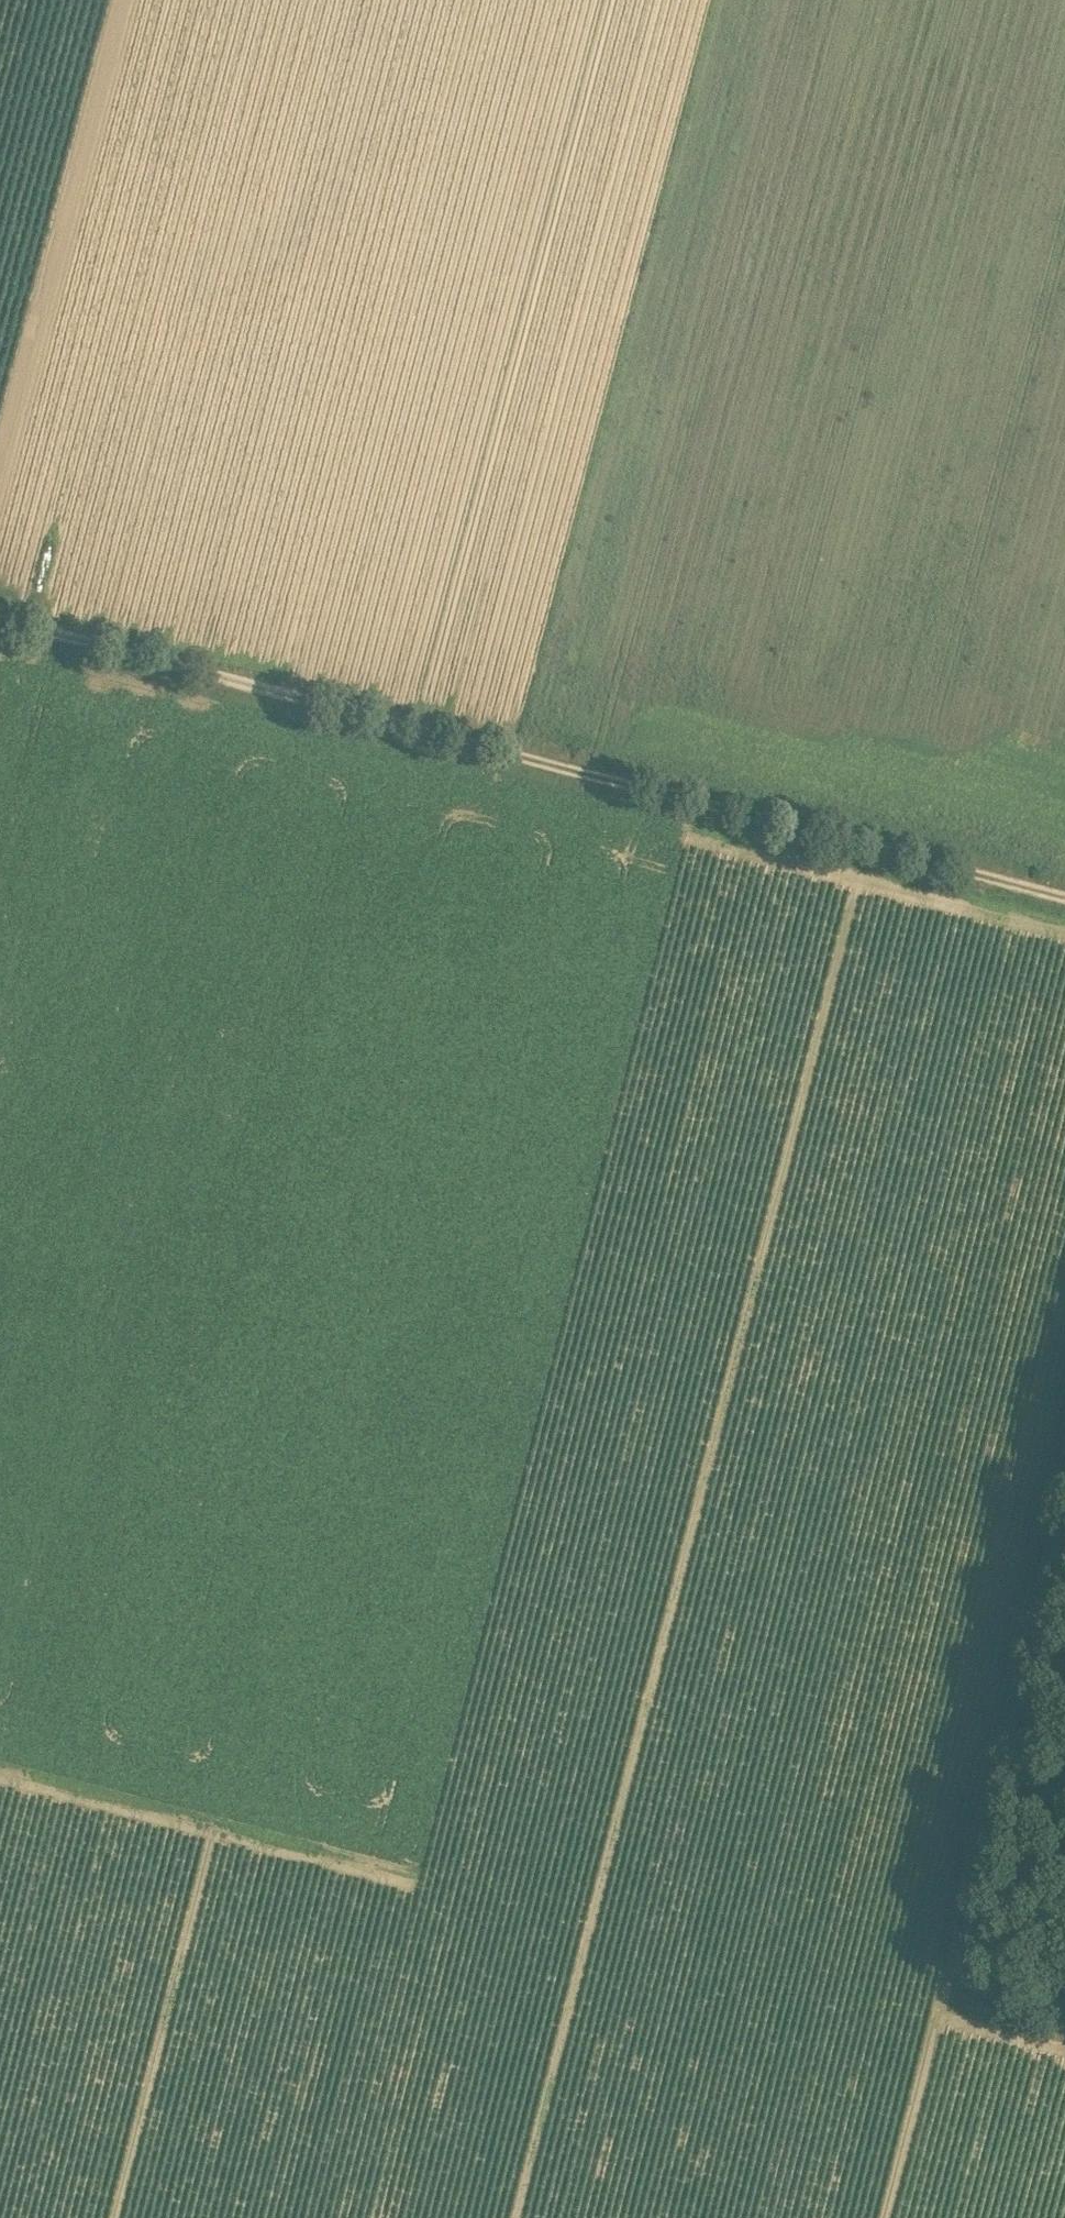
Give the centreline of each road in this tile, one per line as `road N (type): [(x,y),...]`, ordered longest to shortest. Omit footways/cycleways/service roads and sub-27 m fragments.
road 1 (track): [(1064,894),(0,610)]

